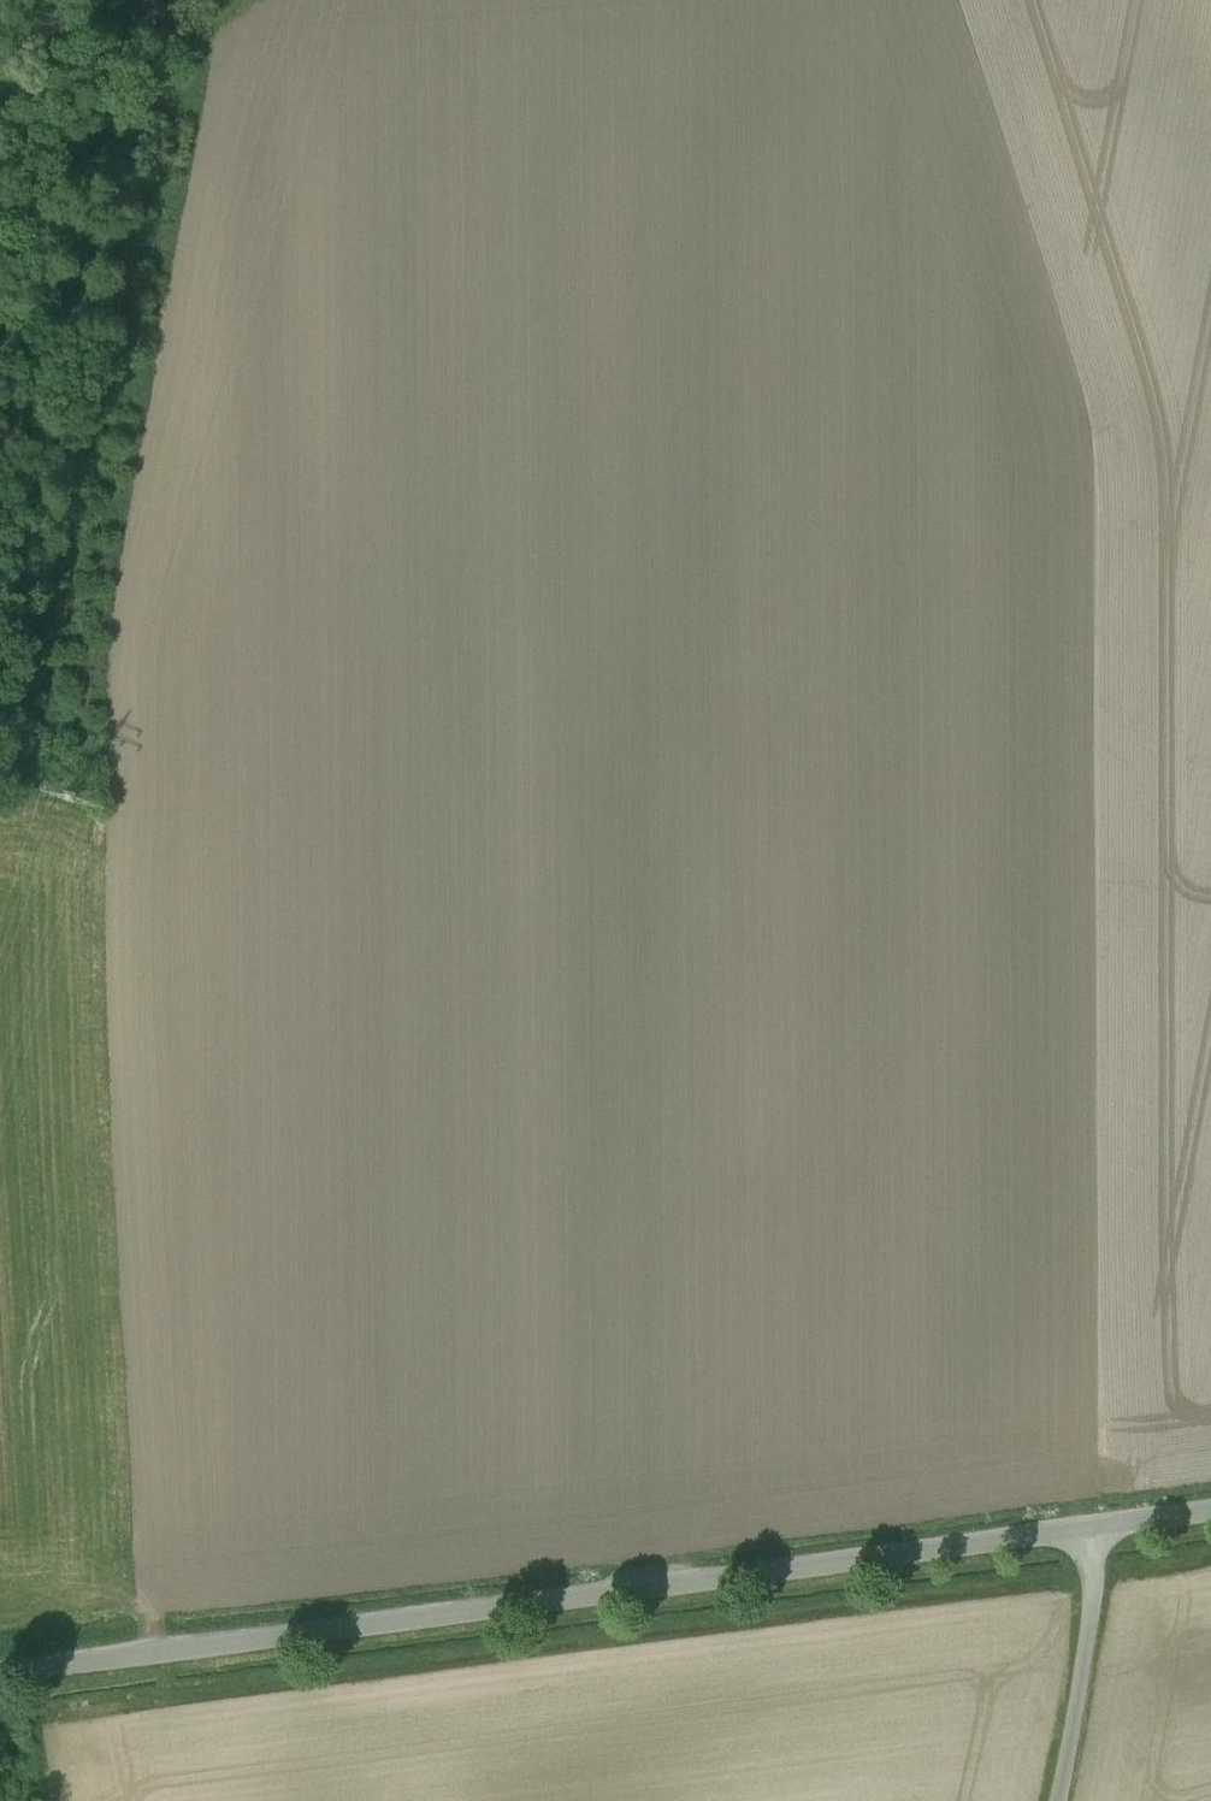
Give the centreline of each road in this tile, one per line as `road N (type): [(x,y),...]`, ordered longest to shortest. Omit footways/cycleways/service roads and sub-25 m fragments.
road 1 (tertiary): [(0,1673),(1095,1527)]
road 2 (unclassified): [(1095,1527),(1088,1628),(1056,1800)]

